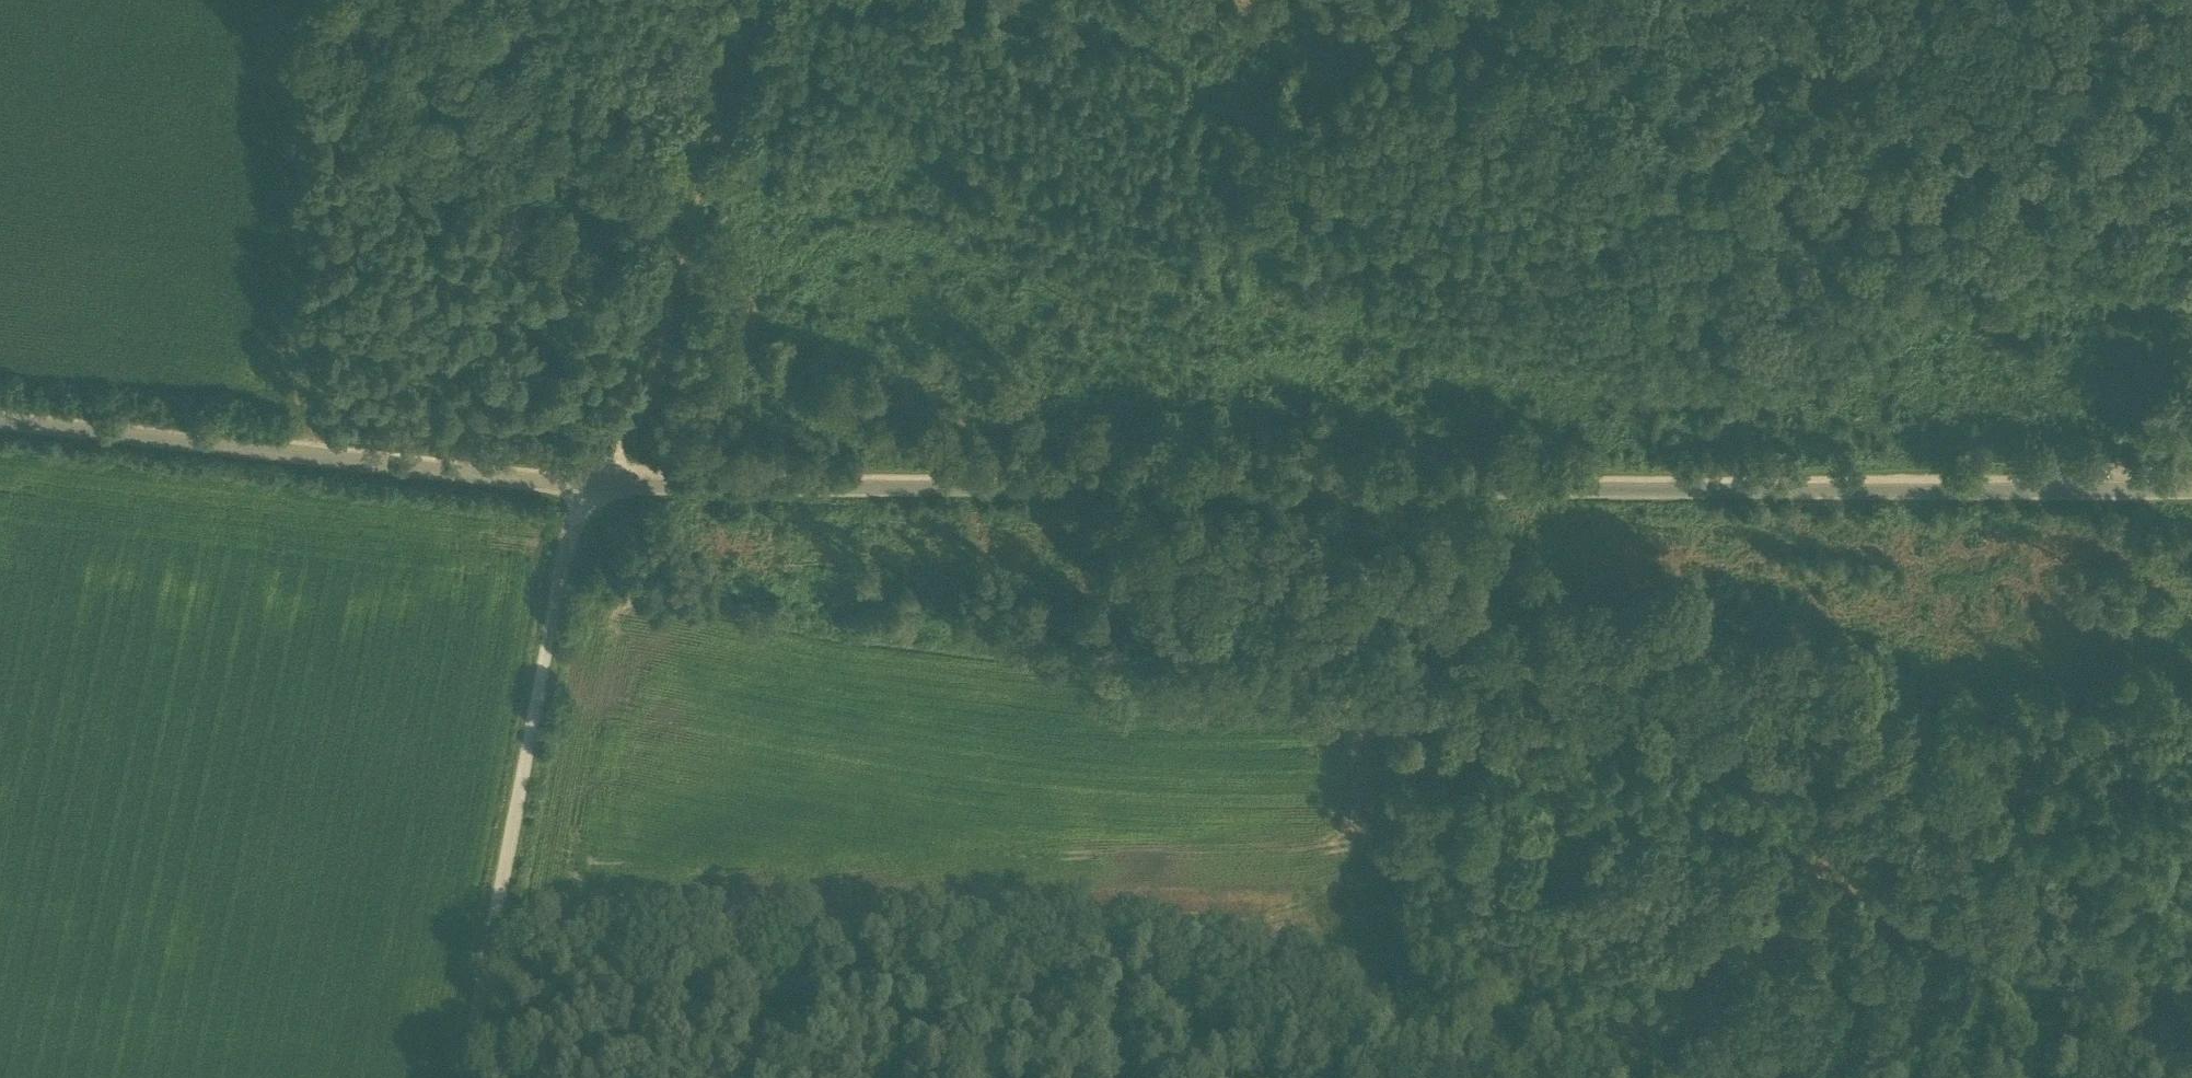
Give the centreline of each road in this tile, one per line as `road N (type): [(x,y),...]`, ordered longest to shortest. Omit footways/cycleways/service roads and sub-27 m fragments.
road 1 (unclassified): [(2191,487),(607,484),(0,419)]
road 2 (track): [(580,483),(464,1077)]
road 3 (track): [(607,484),(729,0)]

